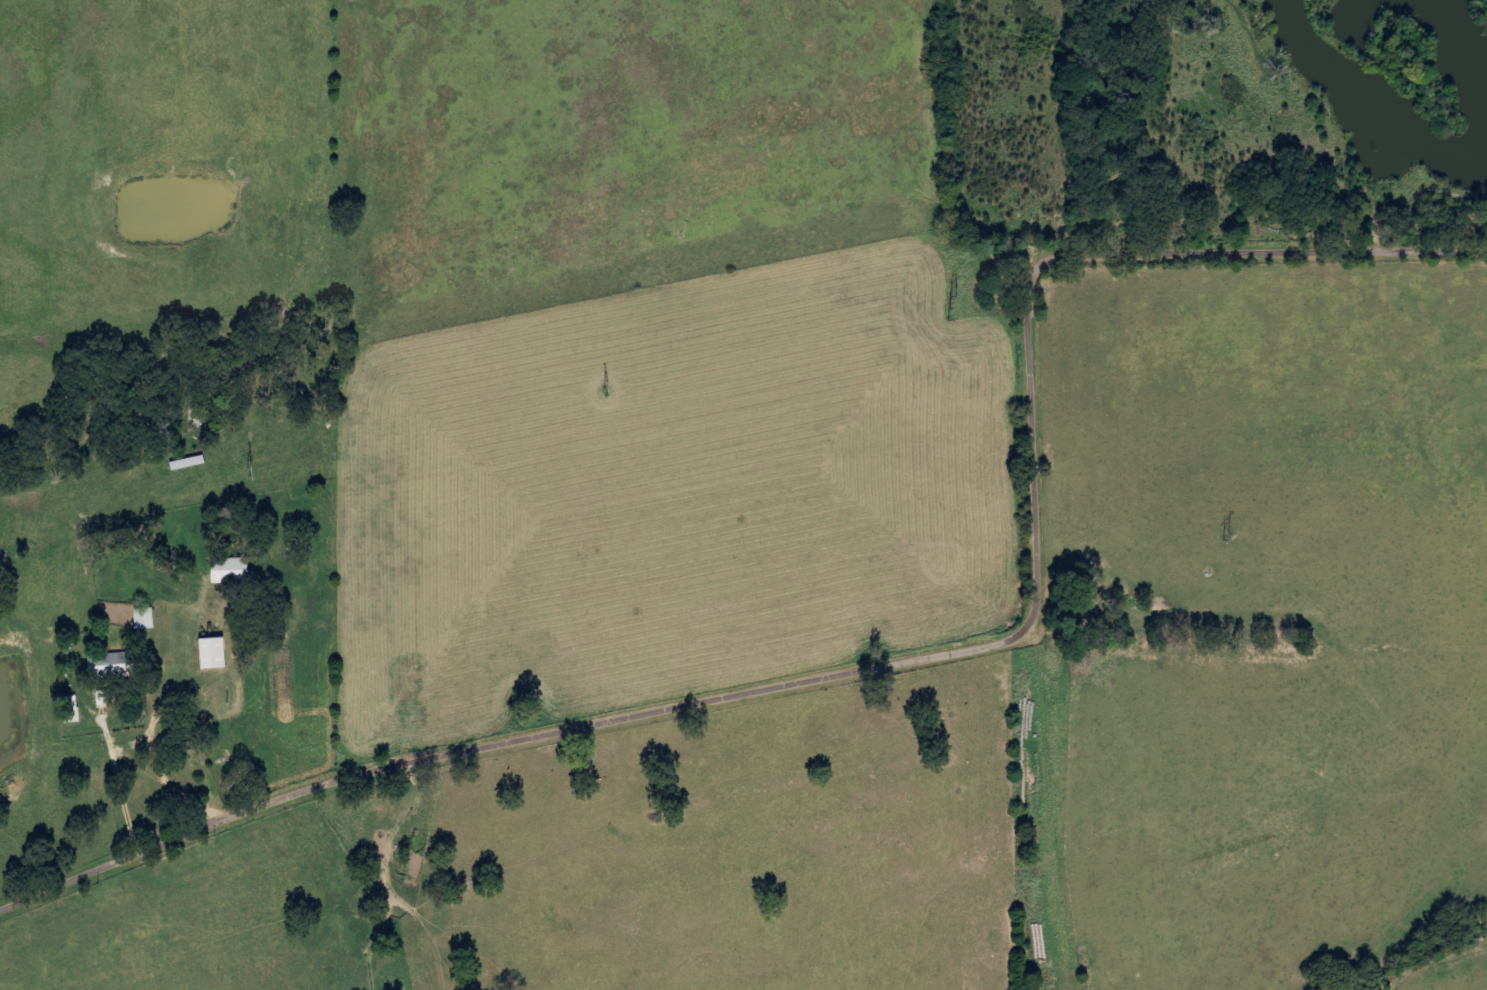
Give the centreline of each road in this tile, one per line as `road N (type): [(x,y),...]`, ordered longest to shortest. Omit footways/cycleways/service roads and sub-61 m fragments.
road 1 (residential): [(1486,251),(1051,262),(1031,297),(1014,599),(984,614),(318,790)]
road 2 (residential): [(0,915),(318,790)]

